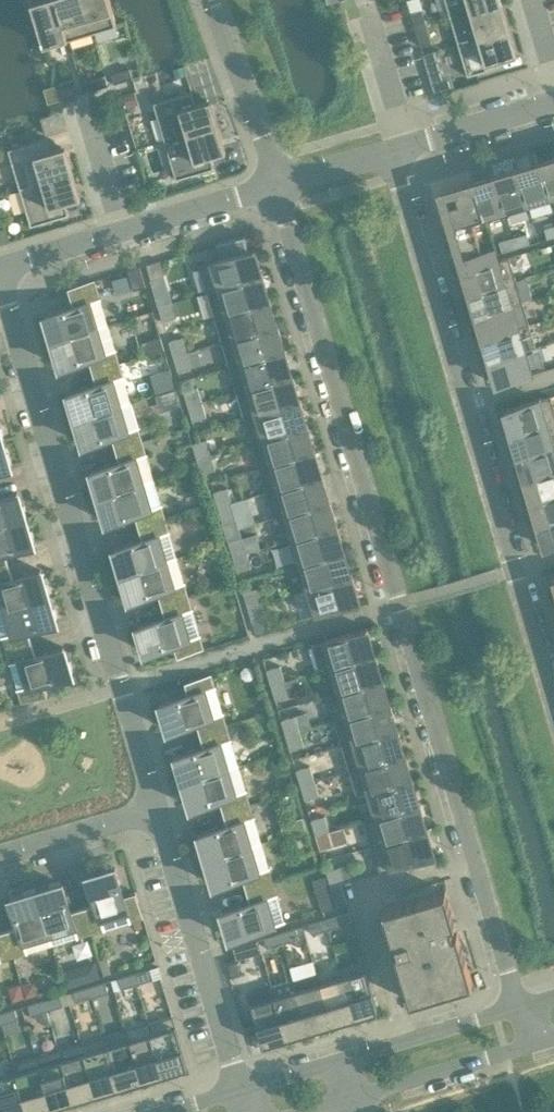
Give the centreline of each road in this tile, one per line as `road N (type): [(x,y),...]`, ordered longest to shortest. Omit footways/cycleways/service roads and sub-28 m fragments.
road 1 (residential): [(277,187),(519,1008)]
road 2 (residential): [(553,712),(386,155)]
road 3 (residential): [(0,279),(156,809)]
road 4 (residential): [(156,809),(242,1090)]
road 5 (residential): [(277,187),(212,0)]
road 6 (residential): [(519,1008),(342,1060)]
road 7 (residential): [(353,1097),(529,1045)]
road 8 (residential): [(156,809),(0,856)]
road 9 (residential): [(124,233),(277,187)]
road 10 (residential): [(409,149),(553,105)]
road 11 (residential): [(369,14),(409,149)]
road 12 (residential): [(0,269),(124,233)]
road 13 (residential): [(124,233),(89,116)]

